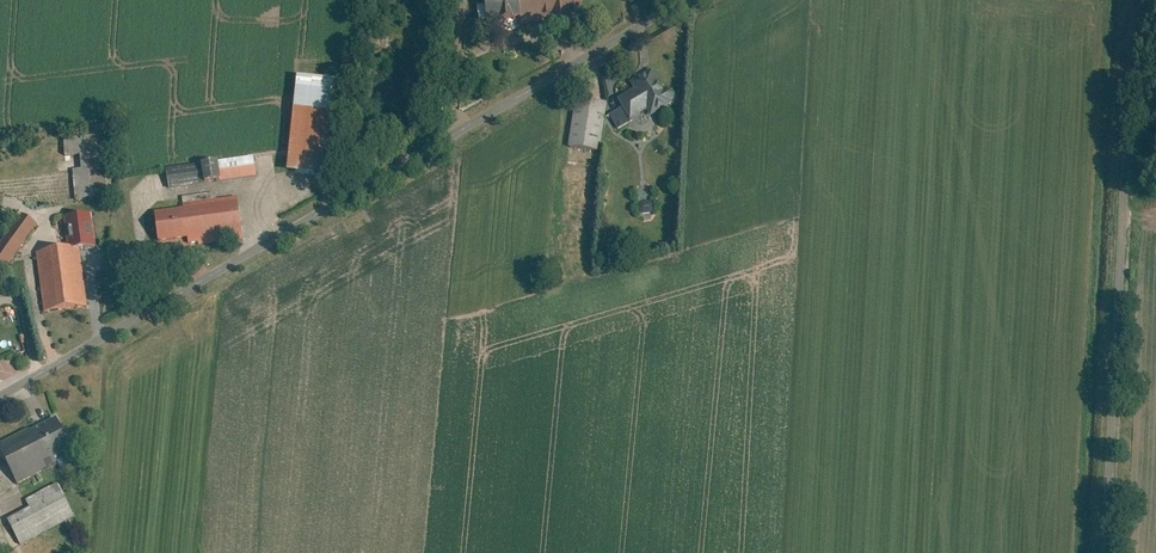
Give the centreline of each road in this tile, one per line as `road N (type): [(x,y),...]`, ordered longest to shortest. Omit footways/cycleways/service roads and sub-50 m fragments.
road 1 (unclassified): [(0,397),(686,0)]
road 2 (unclassified): [(1094,552),(1132,0)]

